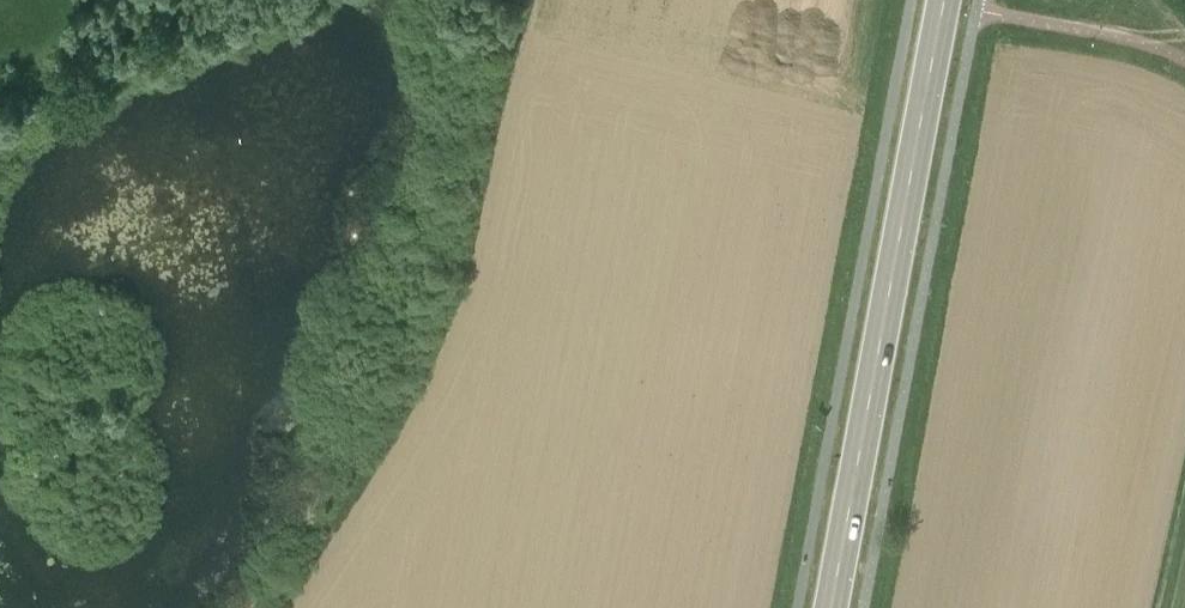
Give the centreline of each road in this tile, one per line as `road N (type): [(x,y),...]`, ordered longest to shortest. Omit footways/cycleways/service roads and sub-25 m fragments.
road 1 (primary): [(830,607),(942,0)]

